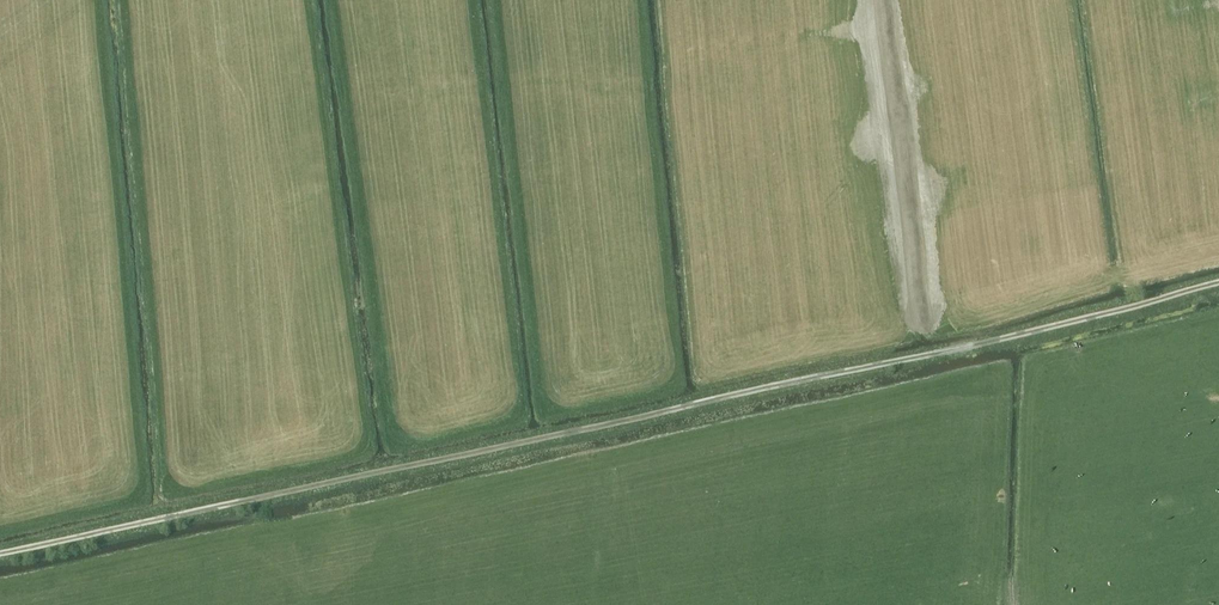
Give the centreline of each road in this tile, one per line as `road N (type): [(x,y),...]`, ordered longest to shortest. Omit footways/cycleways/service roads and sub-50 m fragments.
road 1 (unclassified): [(0,555),(994,342),(1218,285)]

